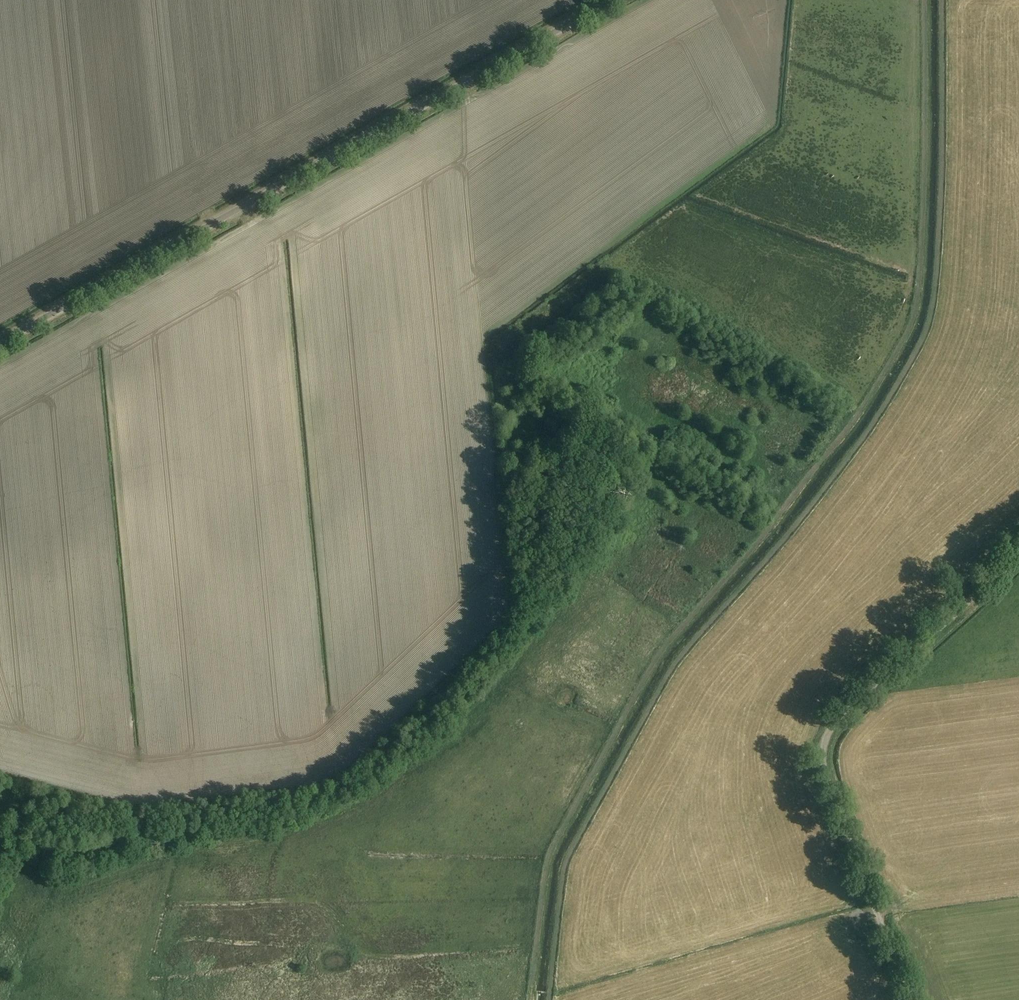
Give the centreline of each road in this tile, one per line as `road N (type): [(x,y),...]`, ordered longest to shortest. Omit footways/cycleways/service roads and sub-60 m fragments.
road 1 (tertiary): [(0,342),(612,0)]
road 2 (unclassified): [(910,999),(824,742),(831,727),(1018,557)]

